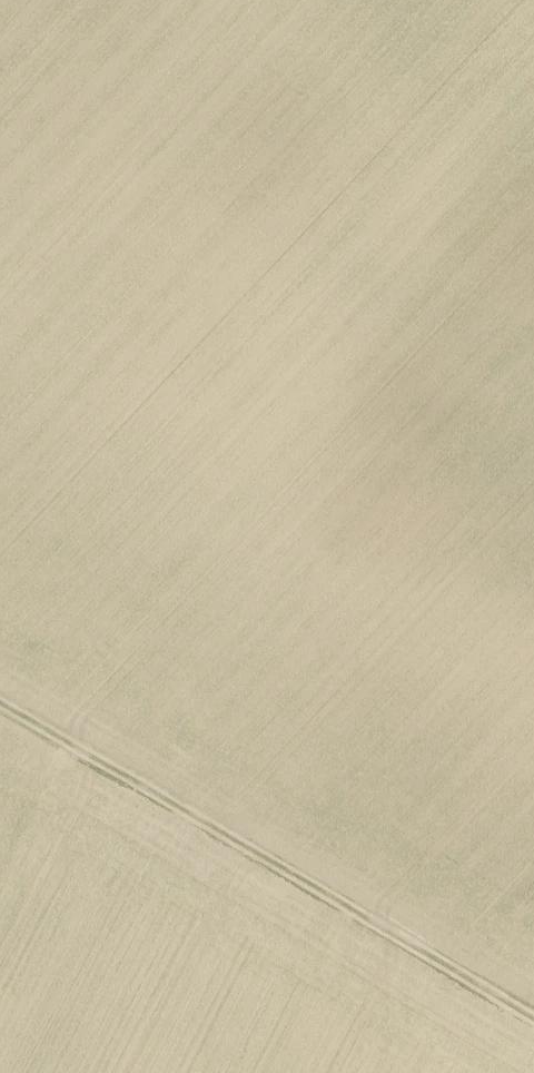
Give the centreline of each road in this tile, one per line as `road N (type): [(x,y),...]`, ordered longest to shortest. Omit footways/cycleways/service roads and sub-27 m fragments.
road 1 (track): [(533,1020),(0,699)]

